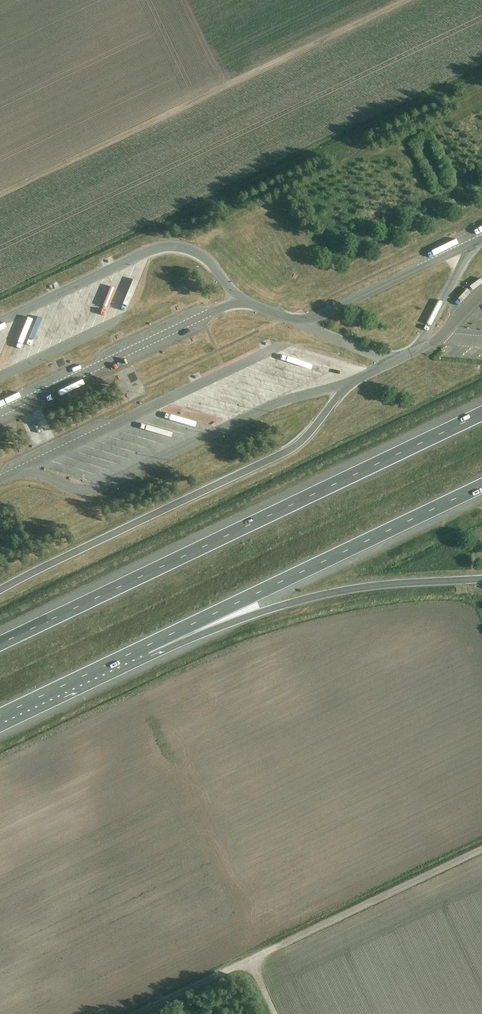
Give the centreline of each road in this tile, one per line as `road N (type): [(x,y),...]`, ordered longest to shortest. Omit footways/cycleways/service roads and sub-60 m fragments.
road 1 (motorway): [(481,413),(0,643)]
road 2 (track): [(414,0),(0,198)]
road 3 (motorway): [(98,670),(481,486)]
road 4 (motorway): [(98,670),(325,594),(481,579)]
road 5 (track): [(481,851),(252,961)]
road 6 (track): [(144,1013),(252,961)]

